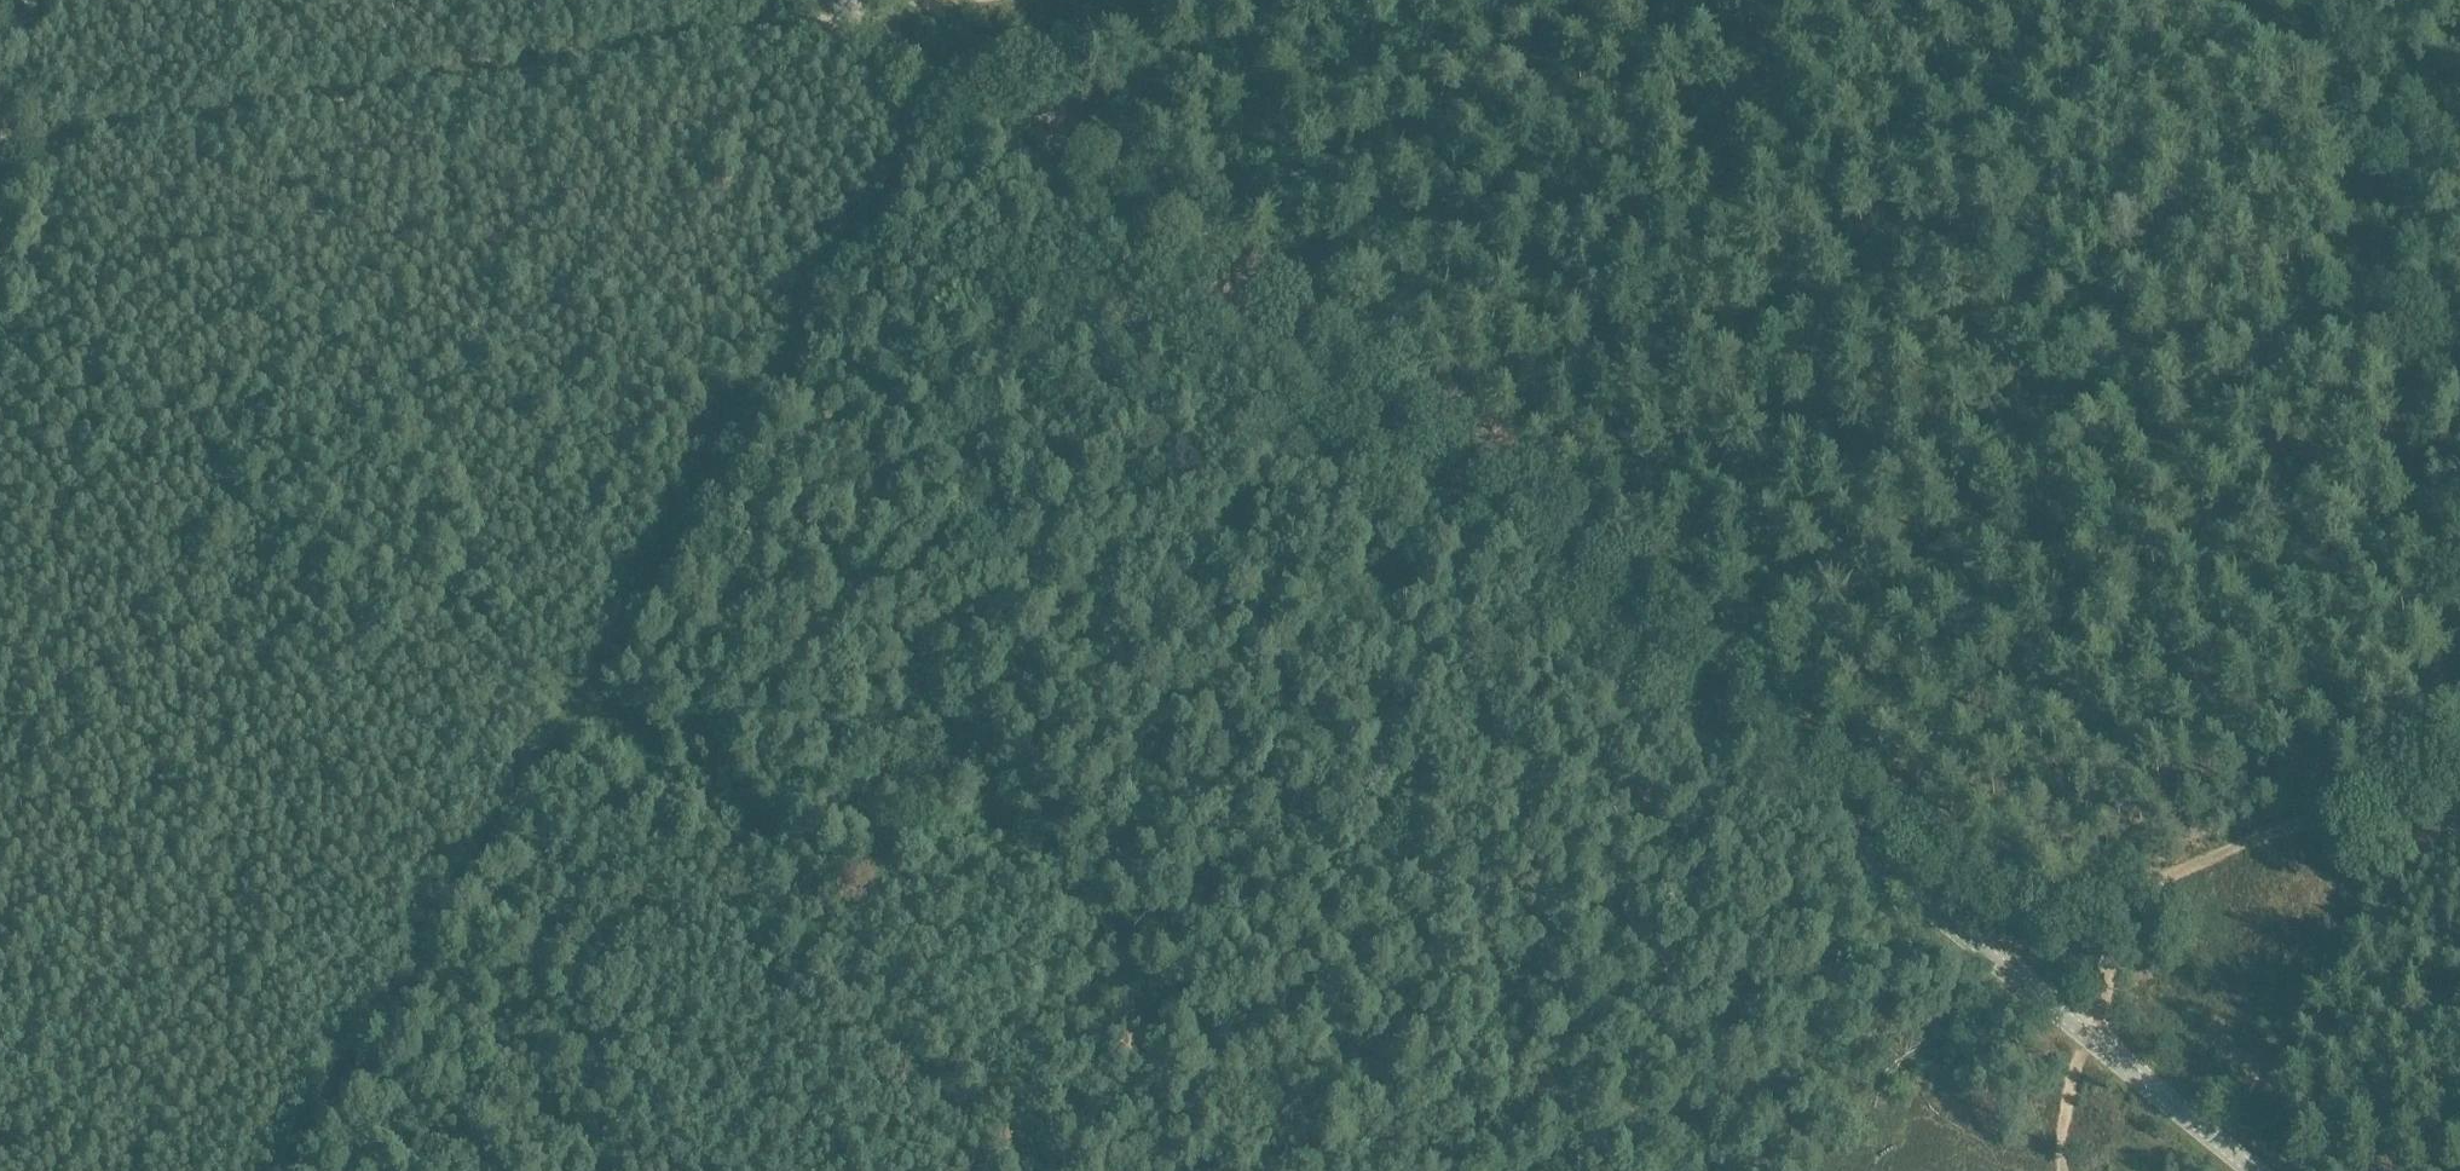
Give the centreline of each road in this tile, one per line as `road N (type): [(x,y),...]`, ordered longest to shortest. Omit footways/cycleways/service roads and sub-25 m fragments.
road 1 (unclassified): [(2256,1170),(1739,750),(850,0)]
road 2 (track): [(2104,914),(2041,907),(938,0)]
road 3 (track): [(0,163),(1031,0)]
road 4 (track): [(2310,0),(2375,307),(2379,372),(2459,734)]
road 5 (track): [(1739,750),(1713,795),(1692,860),(1727,980),(1729,1105),(1712,1120),(1579,1170)]
road 6 (track): [(2459,823),(2417,832),(2353,812),(2316,820),(2104,914)]
road 7 (track): [(2104,914),(2106,994),(2085,1029),(2069,1093),(2065,1170)]
road 8 (track): [(30,0),(0,246)]
road 9 (track): [(2367,815),(2457,720)]

